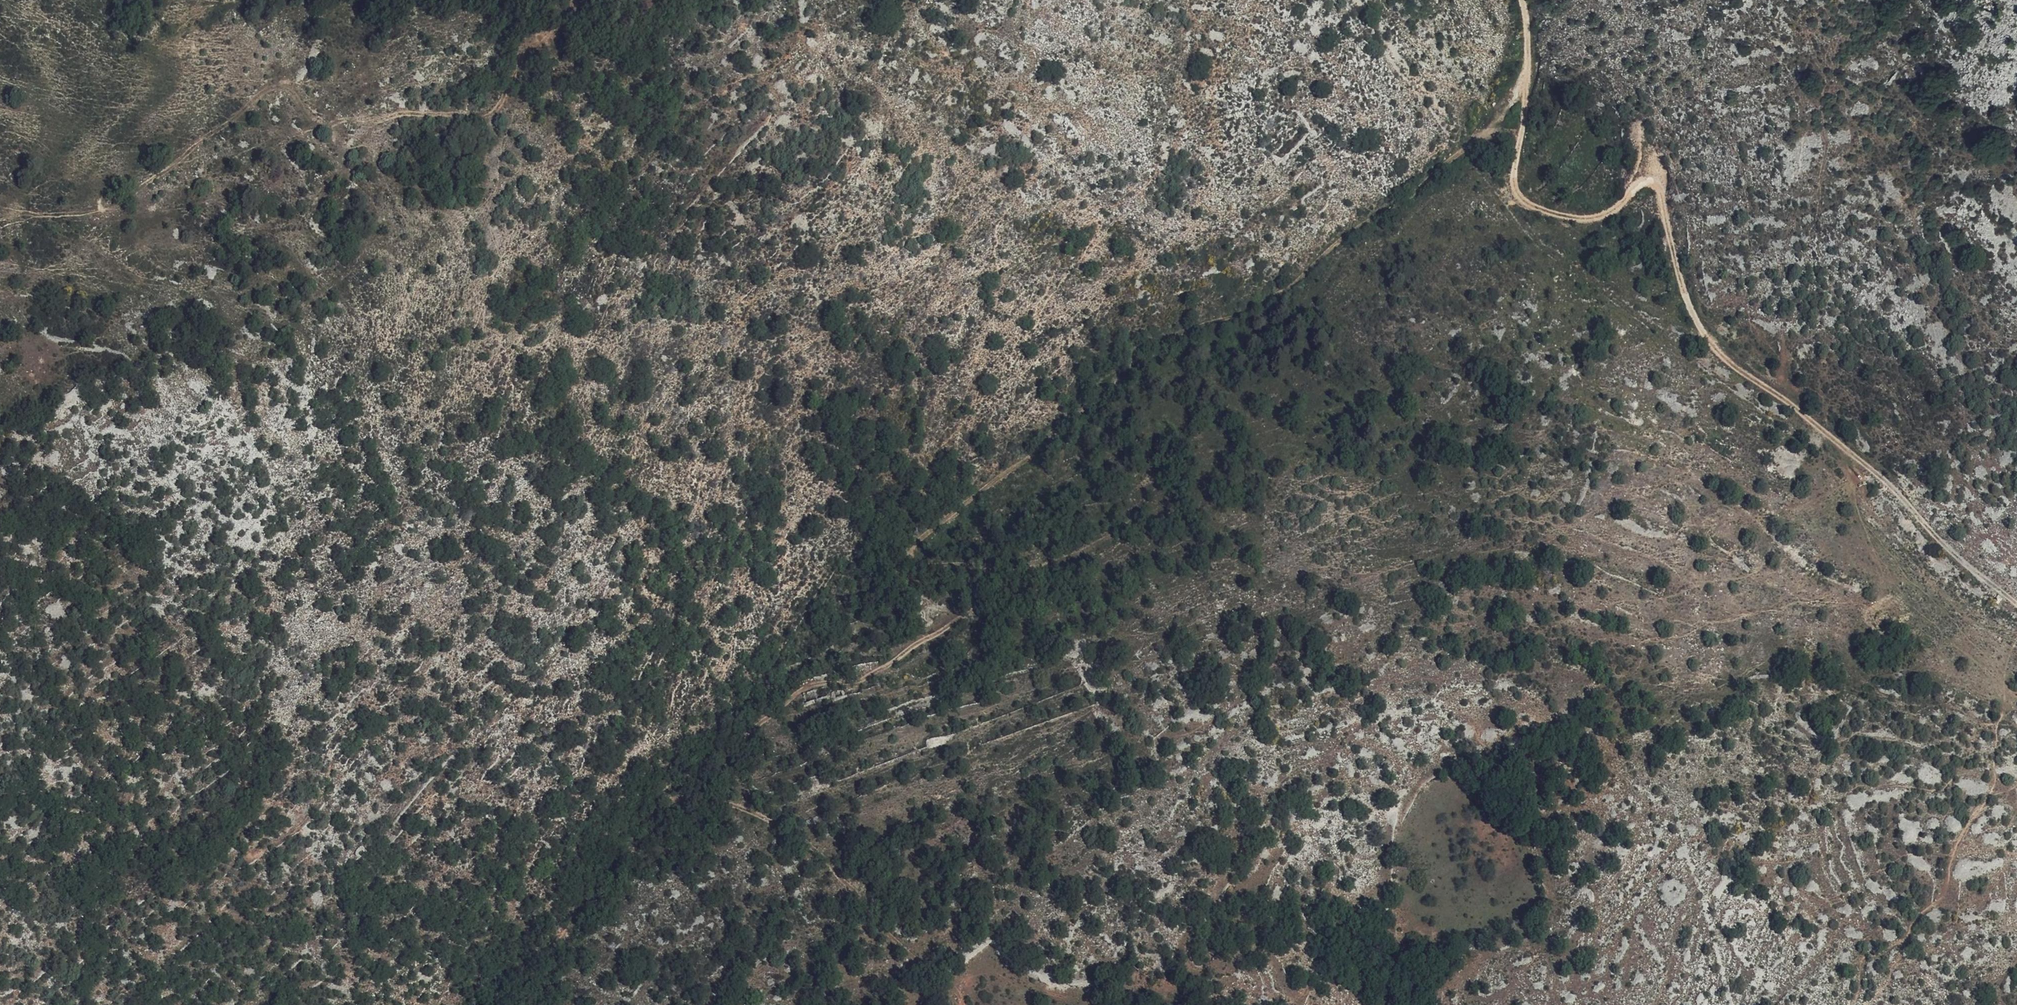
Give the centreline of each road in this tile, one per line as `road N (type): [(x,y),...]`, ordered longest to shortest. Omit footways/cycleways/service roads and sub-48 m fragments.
road 1 (track): [(1523,87),(1499,120),(1406,198),(1360,224),(1297,279),(1195,326),(1140,362),(915,544),(917,558),(932,565),(1028,561),(1029,573),(869,677),(800,691),(673,784),(675,796),(758,817),(812,843),(963,1004)]
road 2 (track): [(2016,605),(1946,547),(1887,484),(1703,331),(1661,195),(1644,179),(1605,216),(1543,212),(1513,190),(1525,98),(1521,0)]

